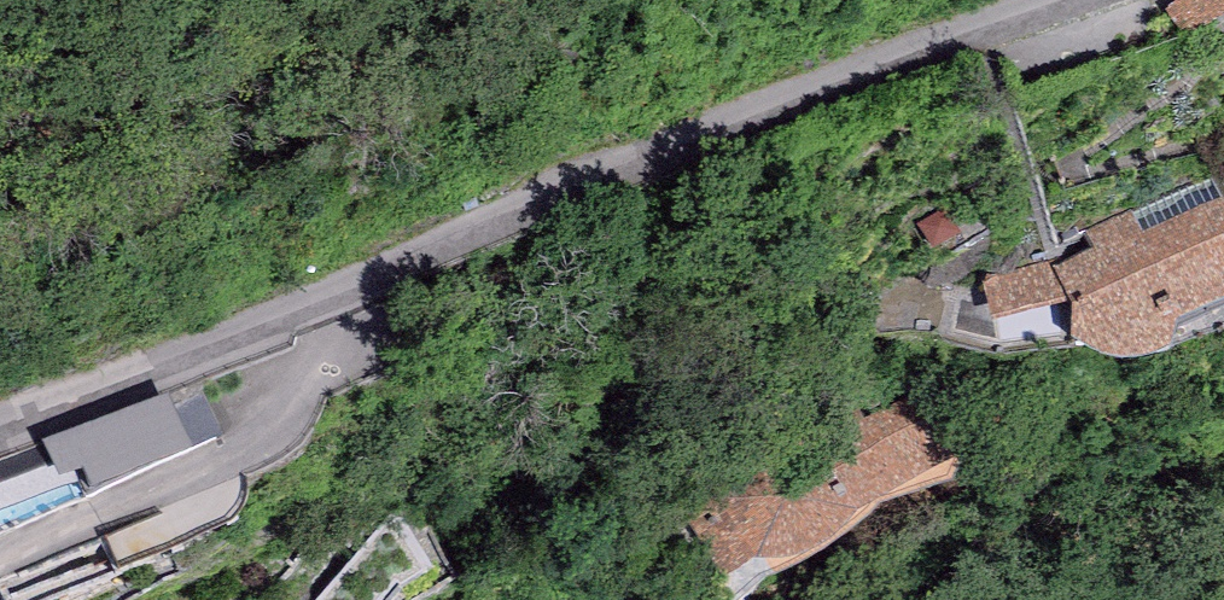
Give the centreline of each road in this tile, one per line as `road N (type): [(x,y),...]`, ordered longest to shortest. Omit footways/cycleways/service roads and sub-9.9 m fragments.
road 1 (unclassified): [(1120,0),(283,327)]
road 2 (residential): [(0,577),(62,550),(254,433),(283,327)]
road 3 (unclassified): [(283,327),(0,416)]

